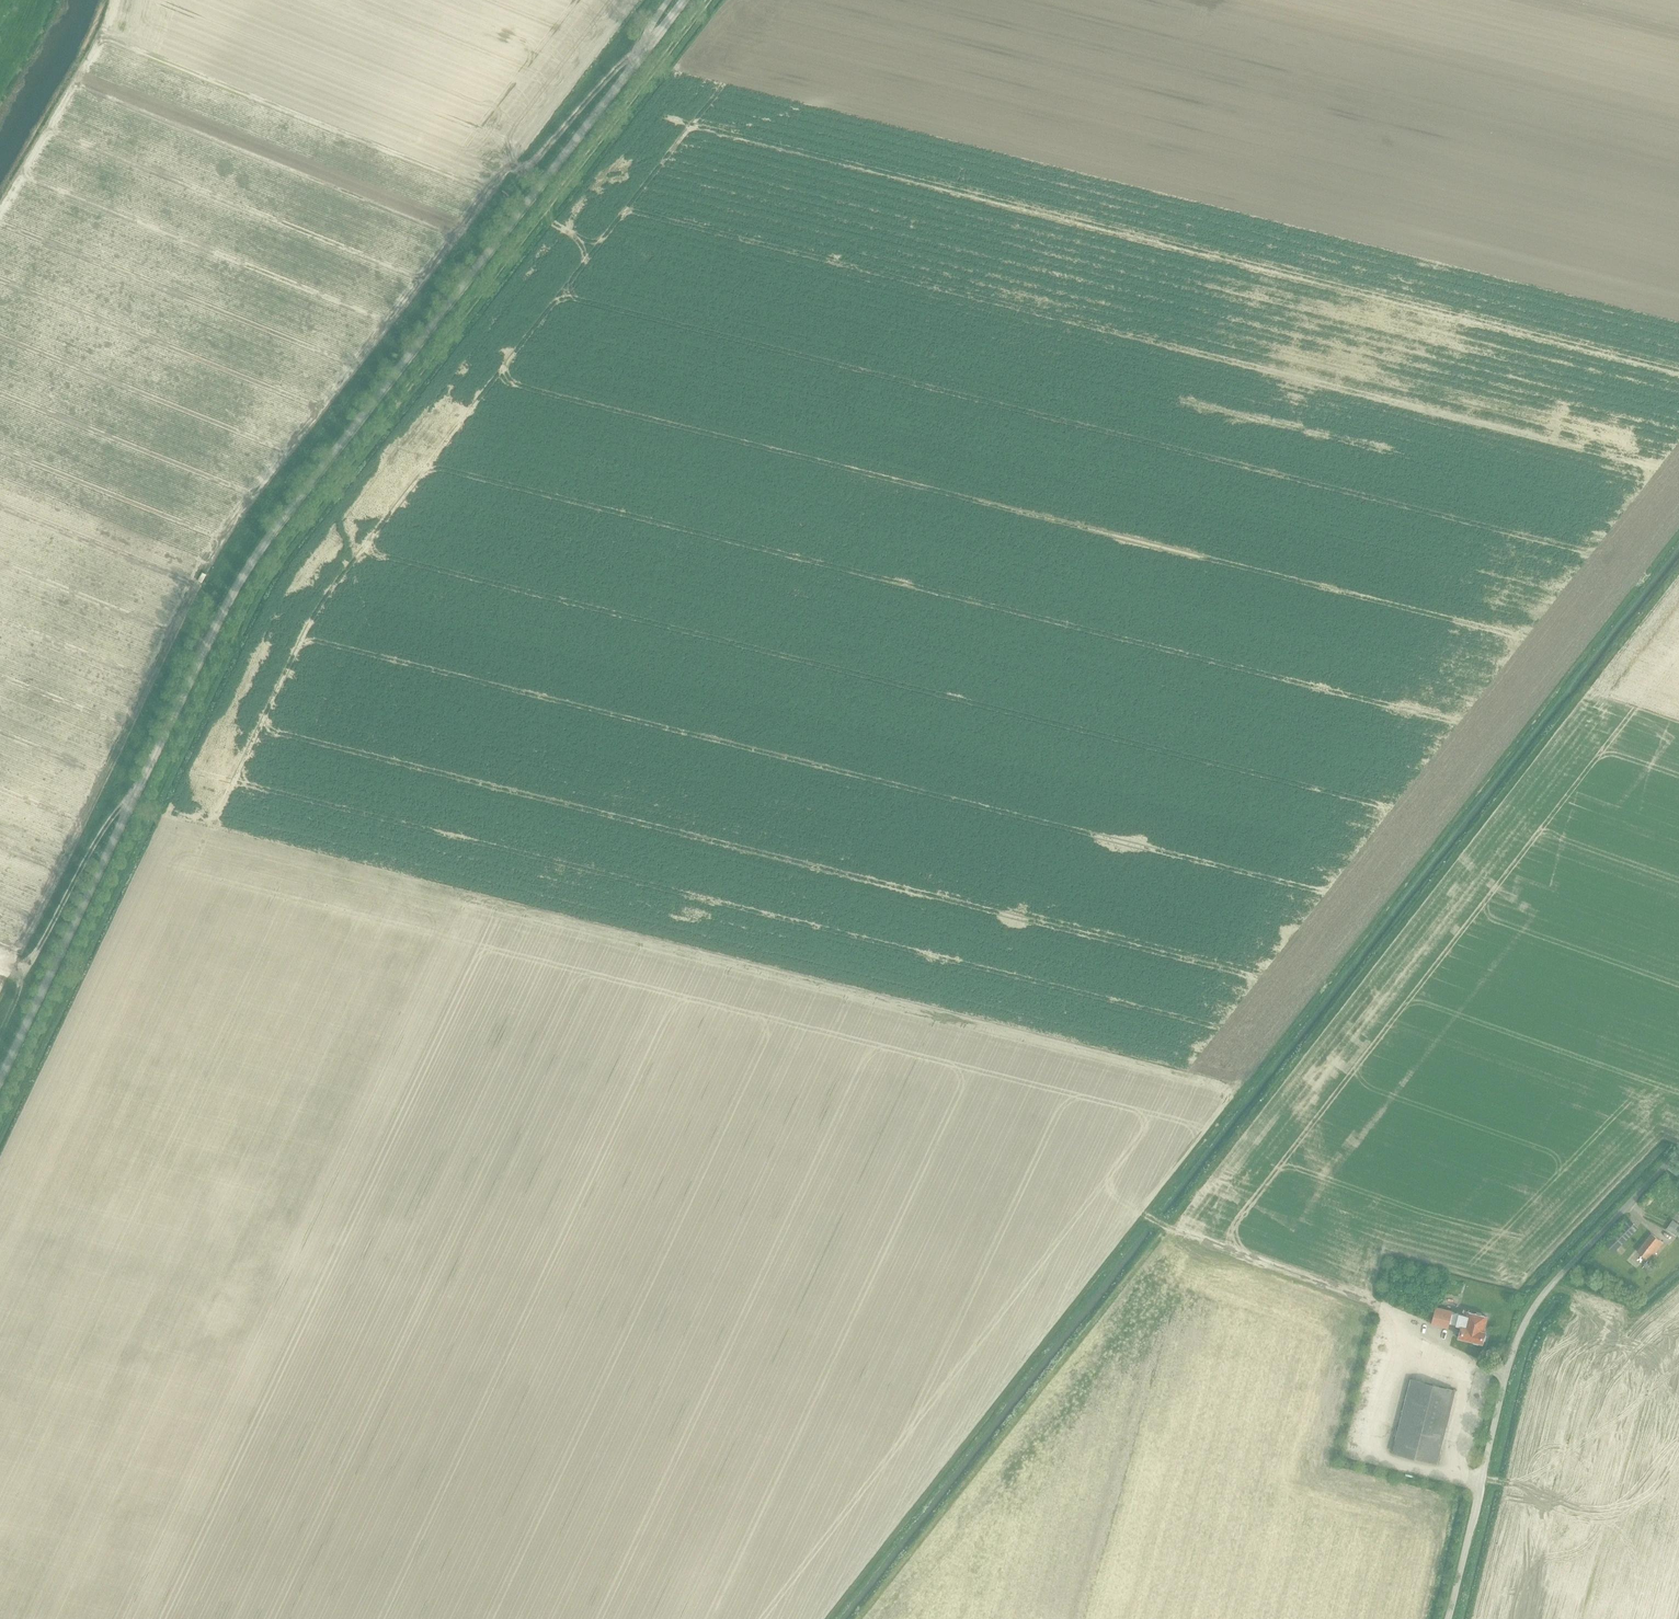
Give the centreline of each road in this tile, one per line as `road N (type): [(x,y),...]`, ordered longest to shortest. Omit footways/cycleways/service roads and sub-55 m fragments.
road 1 (unclassified): [(131,797),(254,555),(645,48)]
road 2 (unclassified): [(1448,1618),(1521,1328),(1538,1298),(1674,1155)]
road 3 (unclassified): [(0,1076),(131,797)]
road 4 (unclassified): [(0,1032),(24,970),(111,816),(131,797)]

